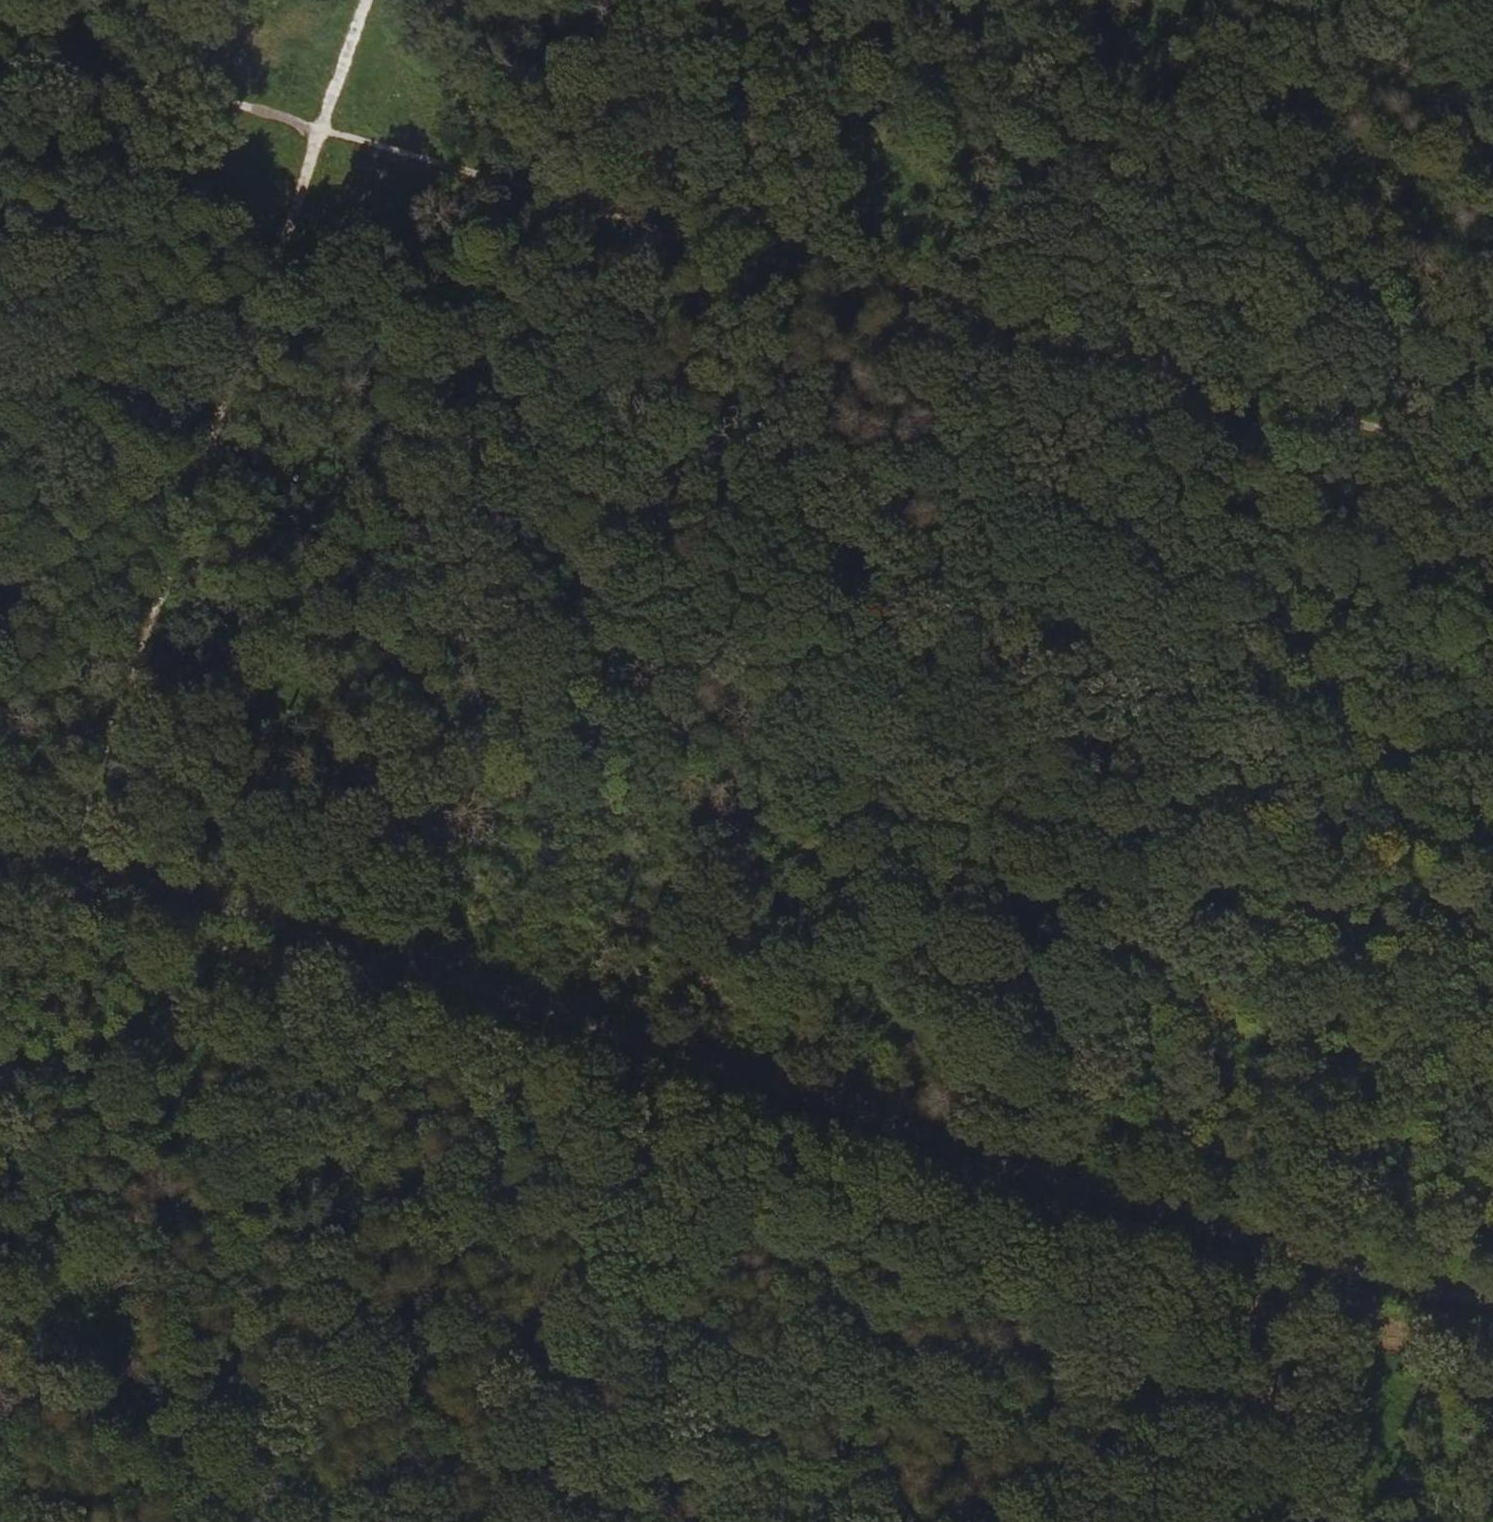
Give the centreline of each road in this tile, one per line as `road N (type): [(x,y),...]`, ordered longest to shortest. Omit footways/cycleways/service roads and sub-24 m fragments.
road 1 (unclassified): [(0,836),(1042,1172),(1492,1305)]
road 2 (track): [(1250,1238),(1231,1521)]

